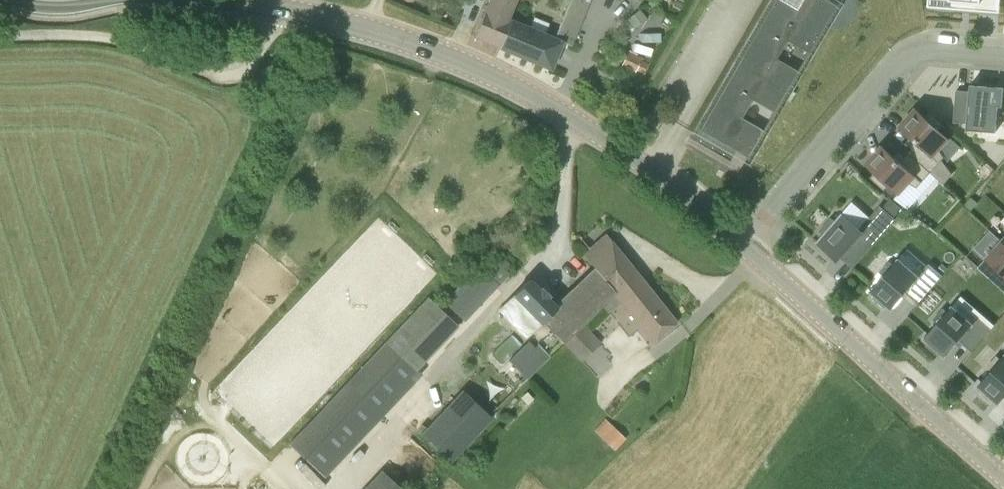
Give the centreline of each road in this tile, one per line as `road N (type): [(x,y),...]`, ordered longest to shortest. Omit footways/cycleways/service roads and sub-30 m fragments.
road 1 (tertiary): [(746,246),(632,157),(482,69),(351,23),(232,0)]
road 2 (tertiary): [(1003,478),(746,246)]
road 3 (residential): [(746,246),(916,51),(1003,56)]
road 4 (track): [(0,36),(116,40),(228,76),(255,55),(269,5)]

